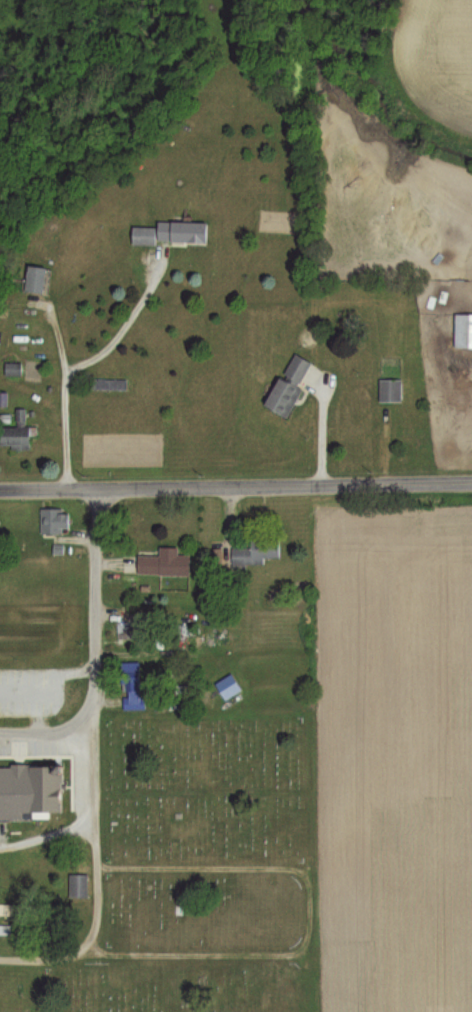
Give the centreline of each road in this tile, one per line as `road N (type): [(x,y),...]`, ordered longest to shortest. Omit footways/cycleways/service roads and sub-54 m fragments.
road 1 (residential): [(92,828),(89,488)]
road 2 (tertiary): [(317,485),(0,490)]
road 3 (tertiary): [(471,482),(317,485)]
road 4 (residential): [(60,366),(62,489)]

